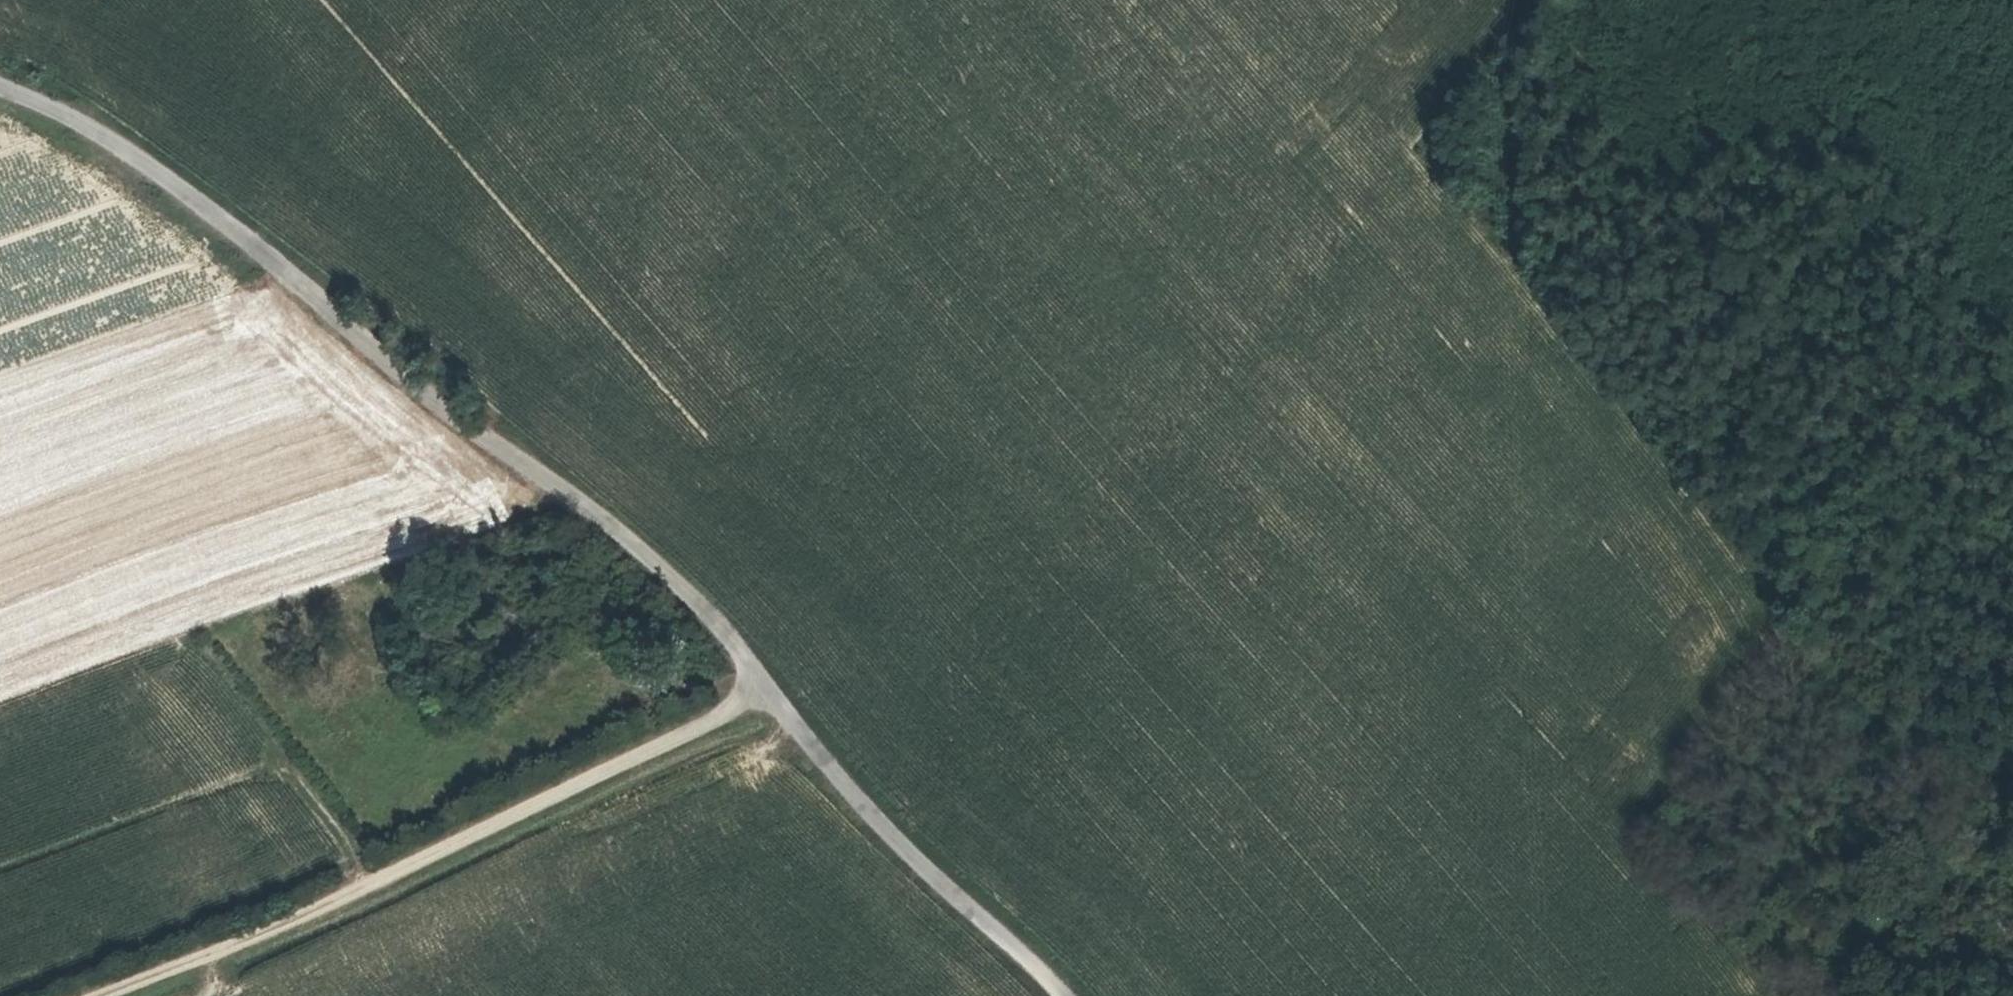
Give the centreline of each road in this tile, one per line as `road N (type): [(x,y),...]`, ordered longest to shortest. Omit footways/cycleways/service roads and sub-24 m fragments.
road 1 (track): [(1053,995),(852,803),(765,692),(714,607),(129,165),(0,92)]
road 2 (track): [(765,692),(282,924),(91,995)]

